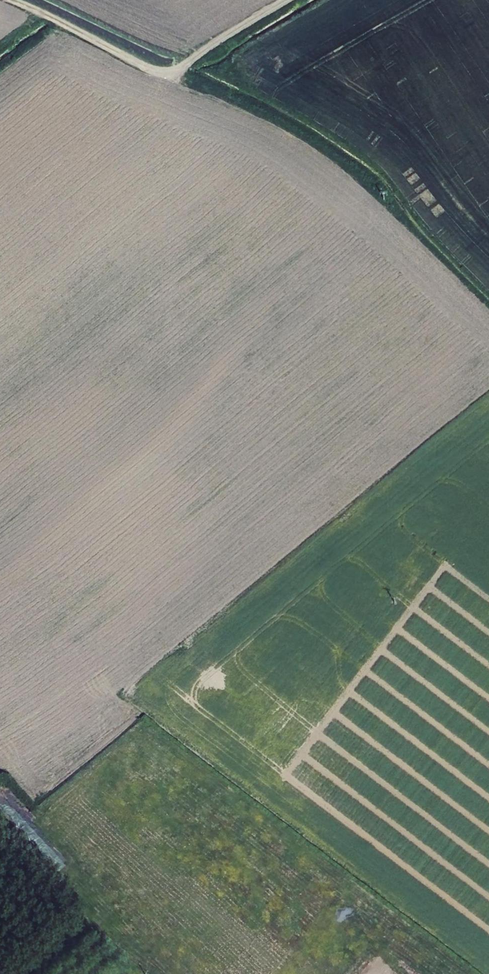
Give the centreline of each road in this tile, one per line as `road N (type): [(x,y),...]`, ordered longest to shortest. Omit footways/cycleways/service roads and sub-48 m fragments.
road 1 (track): [(14,0),(168,73),(290,0)]

